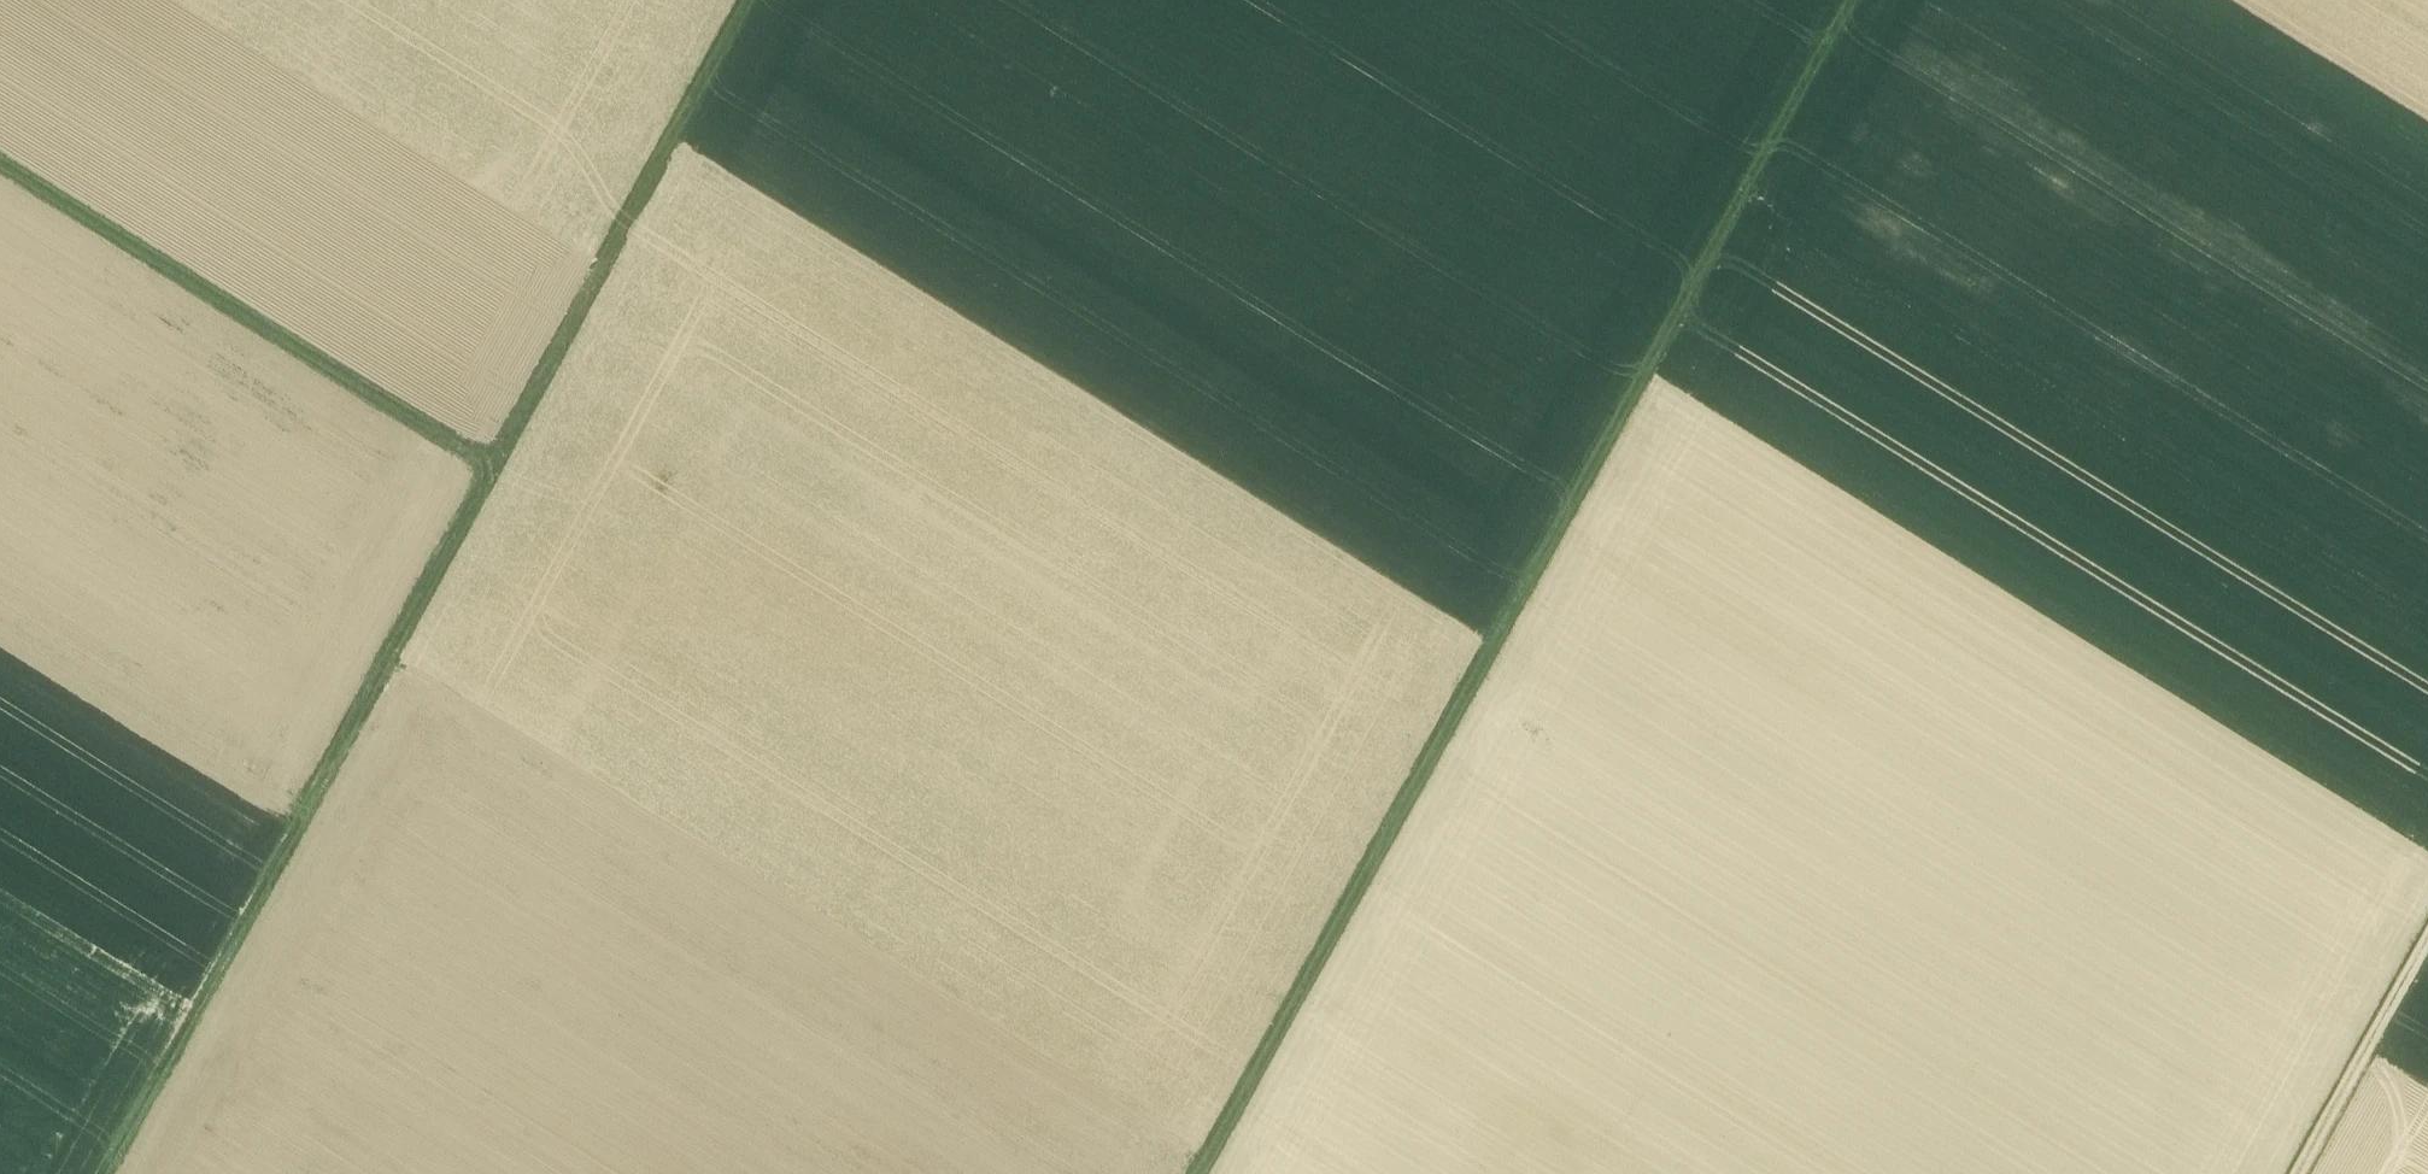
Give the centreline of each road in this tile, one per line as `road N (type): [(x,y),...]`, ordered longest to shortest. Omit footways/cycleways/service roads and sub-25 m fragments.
road 1 (track): [(1881,0),(1234,1173)]
road 2 (track): [(0,166),(511,487),(780,0)]
road 3 (track): [(131,1173),(511,487)]
road 4 (track): [(2427,950),(2303,1173)]

